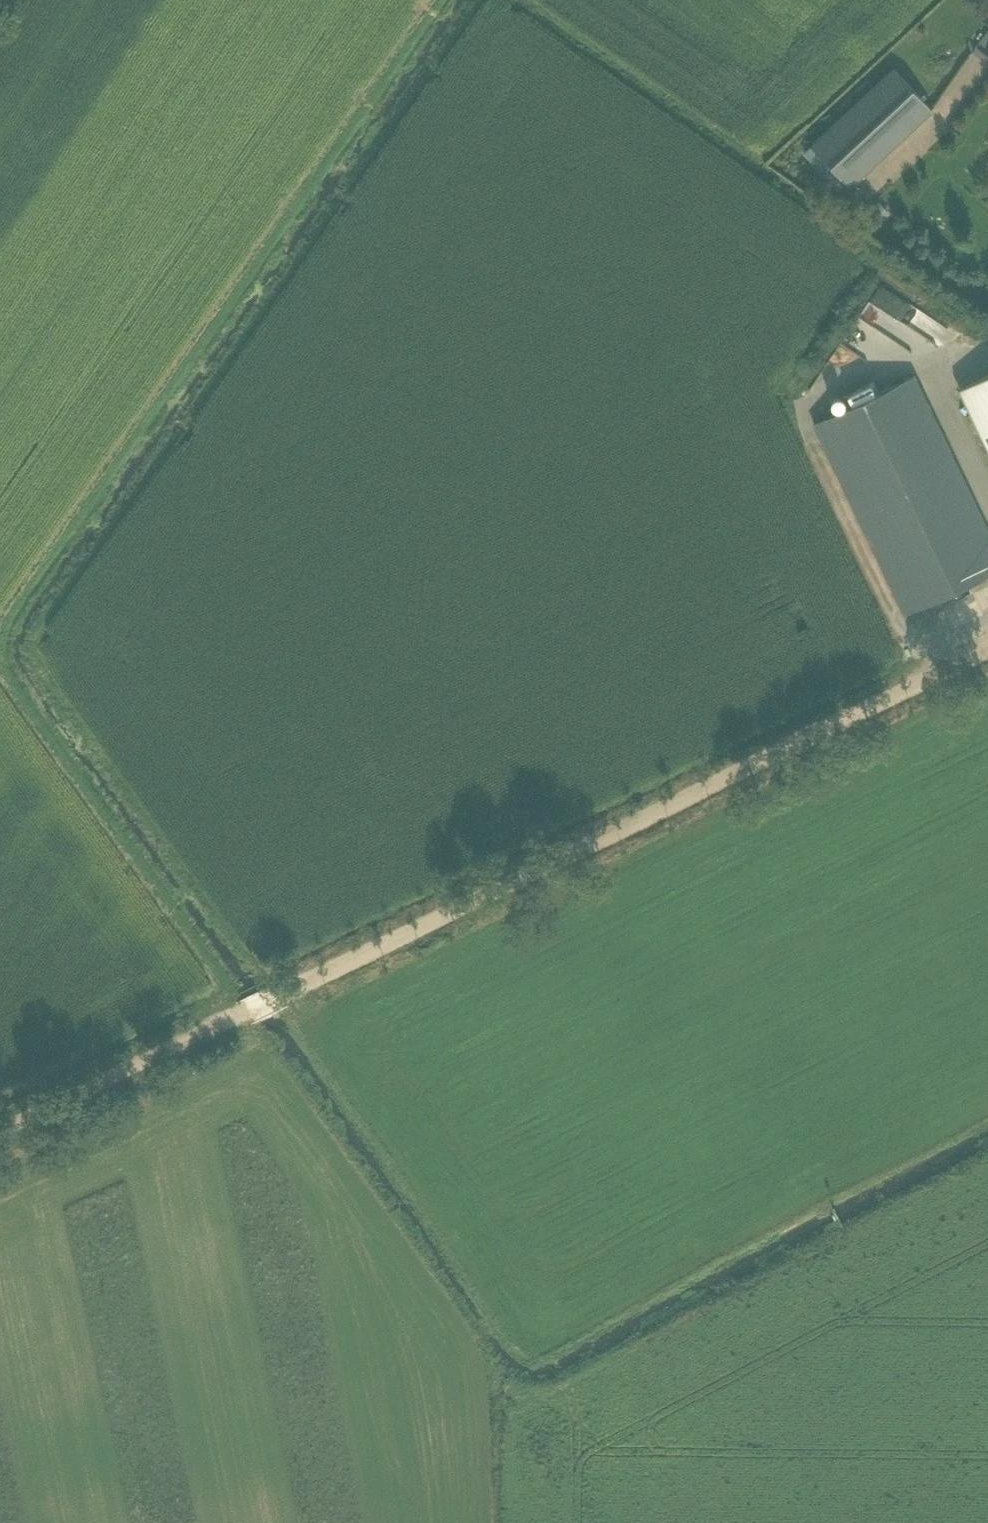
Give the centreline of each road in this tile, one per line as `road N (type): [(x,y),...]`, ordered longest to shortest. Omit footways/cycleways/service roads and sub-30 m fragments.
road 1 (track): [(0,1134),(987,651)]

